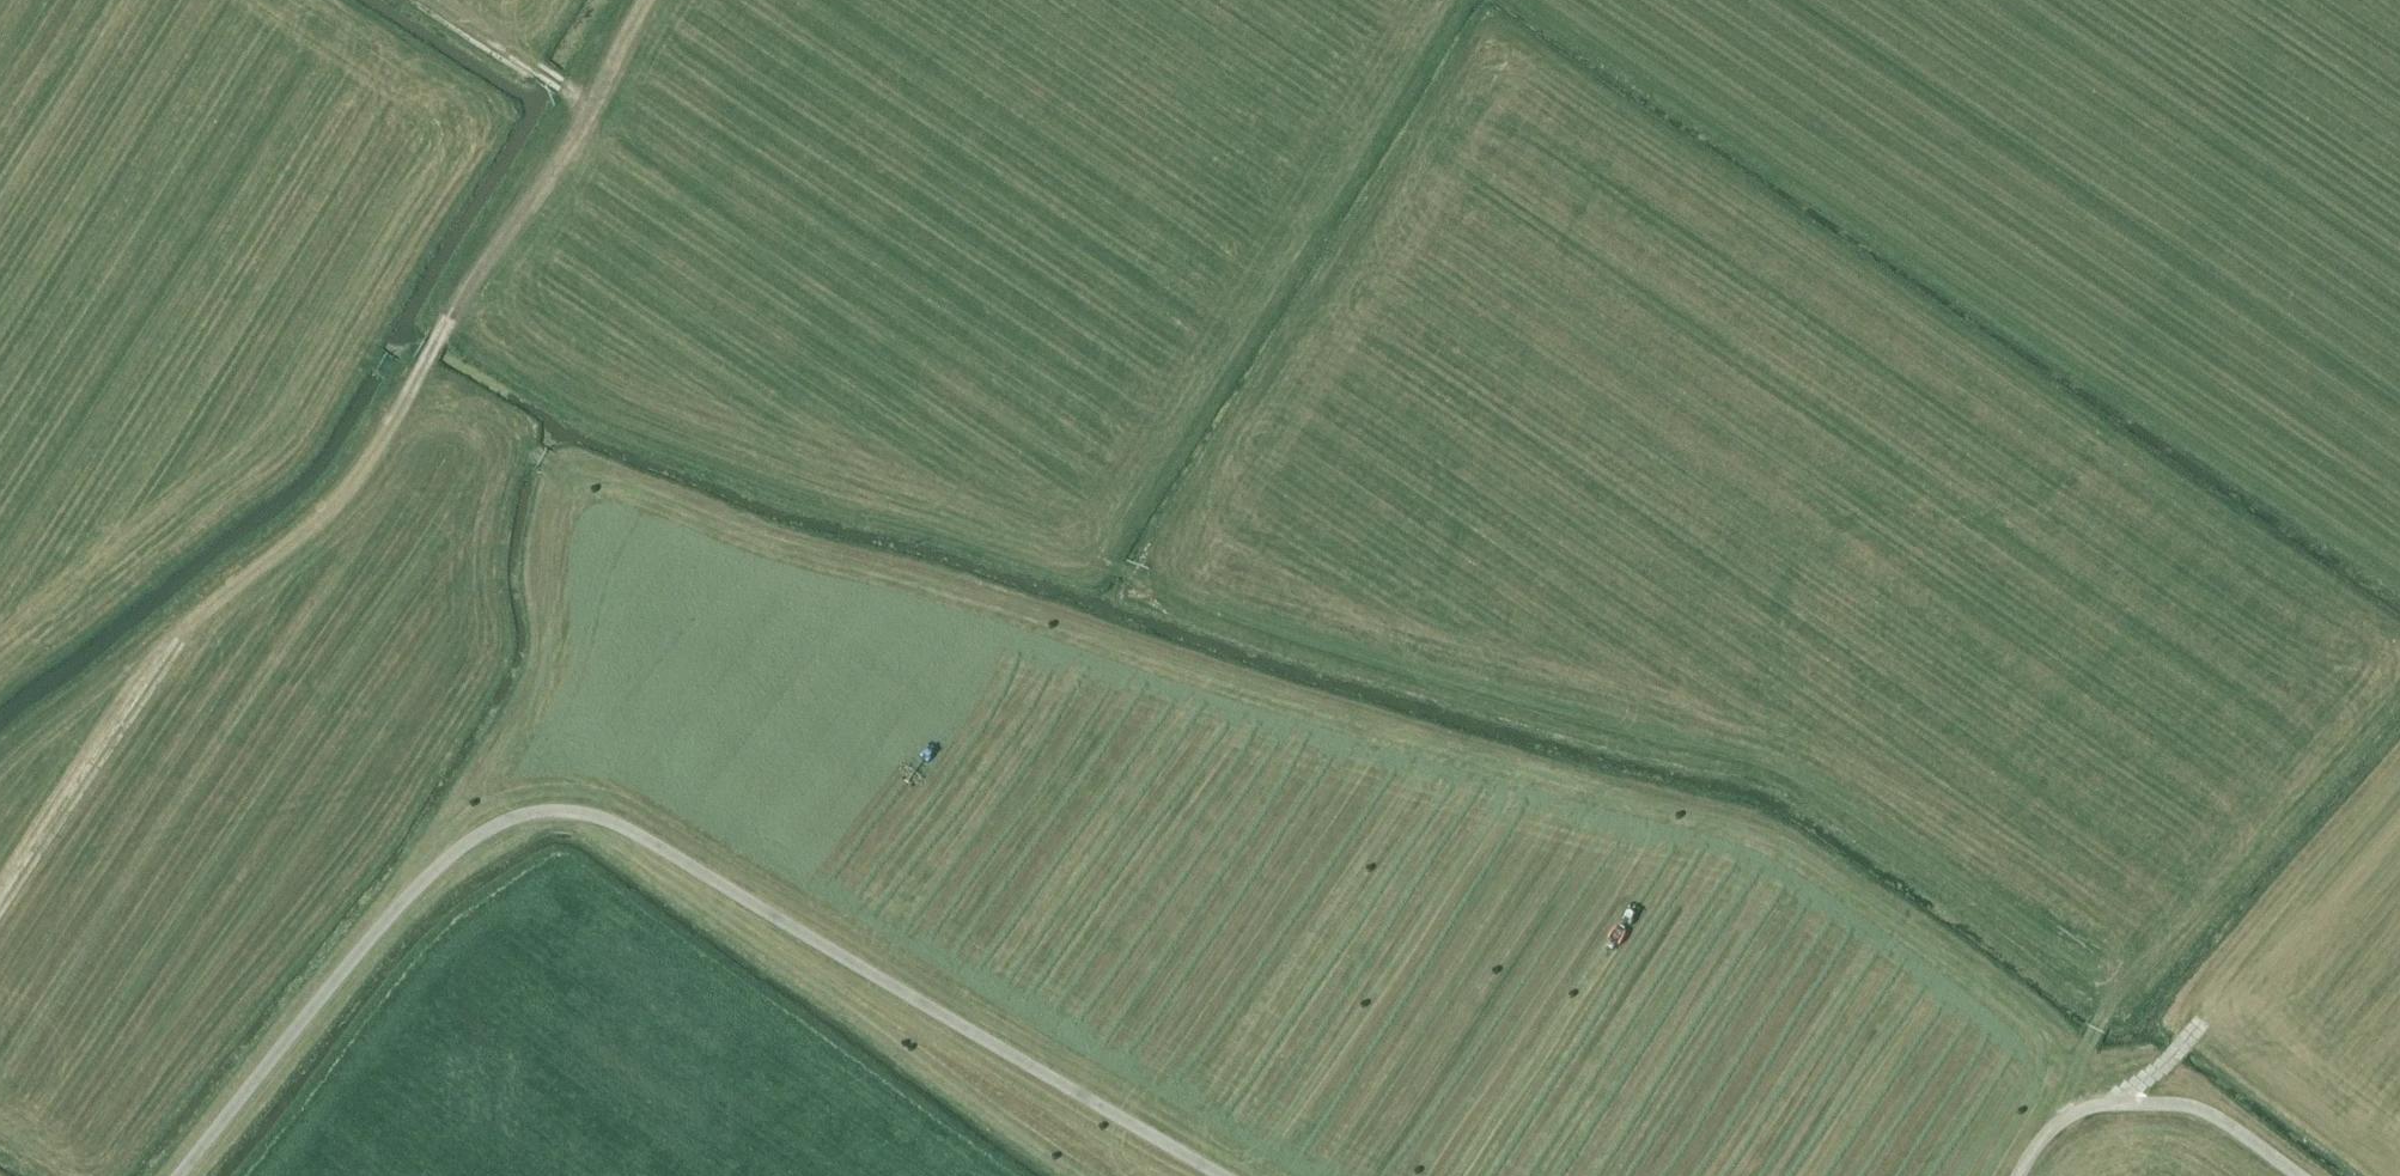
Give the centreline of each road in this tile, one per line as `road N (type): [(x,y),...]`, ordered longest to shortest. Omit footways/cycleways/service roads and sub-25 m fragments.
road 1 (track): [(0,909),(187,628),(350,487),(571,131),(565,93),(415,0)]
road 2 (track): [(2020,1175),(2057,1124),(2080,1109),(2146,1104),(2186,1106),(2226,1122),(2299,1175)]

